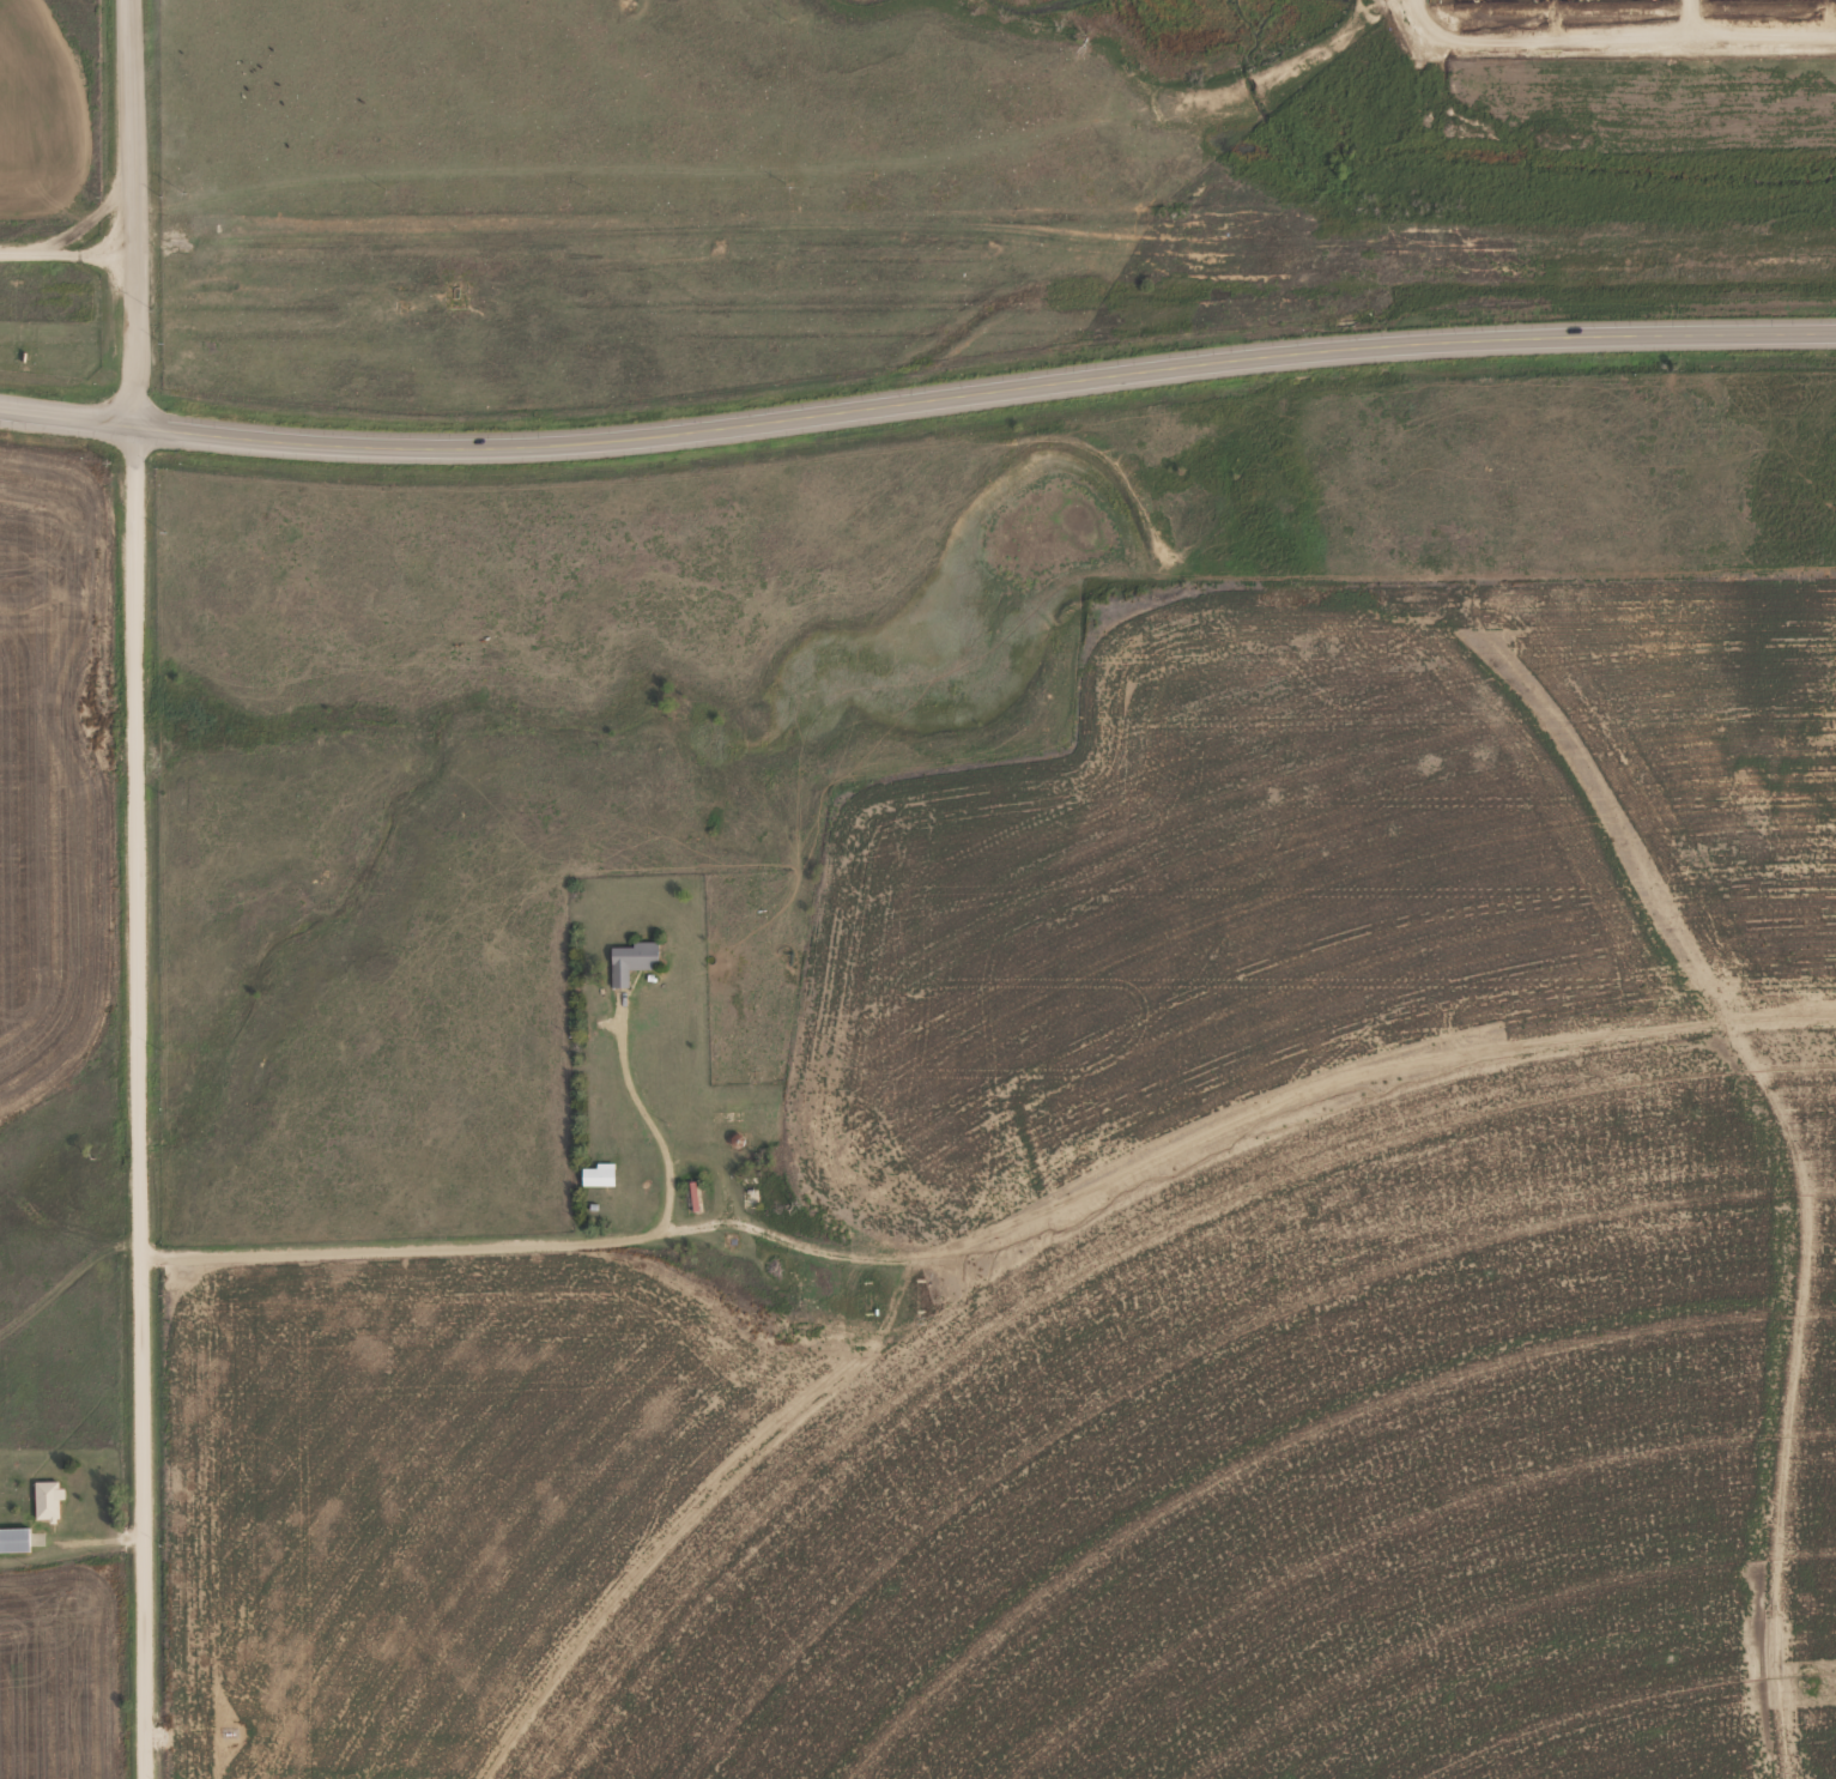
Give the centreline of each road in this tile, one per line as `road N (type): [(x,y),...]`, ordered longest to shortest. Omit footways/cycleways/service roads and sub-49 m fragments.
road 1 (primary): [(1835,337),(1367,351),(1030,389),(792,429),(509,454),(252,448),(0,415)]
road 2 (residential): [(155,1778),(136,0)]

